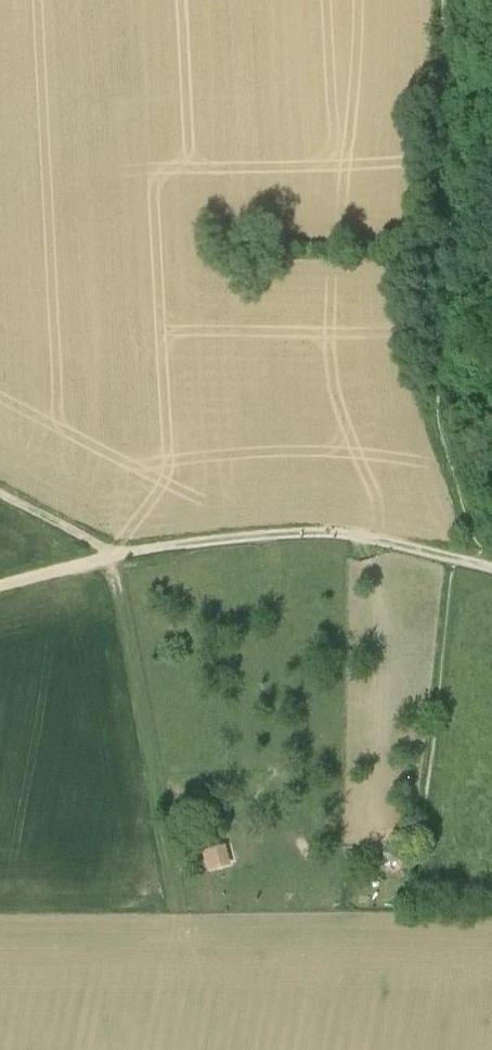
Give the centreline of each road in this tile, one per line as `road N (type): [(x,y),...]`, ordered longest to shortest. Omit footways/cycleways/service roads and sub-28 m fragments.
road 1 (track): [(115,556),(177,910)]
road 2 (track): [(455,558),(318,533),(115,556)]
road 3 (track): [(115,556),(0,492)]

